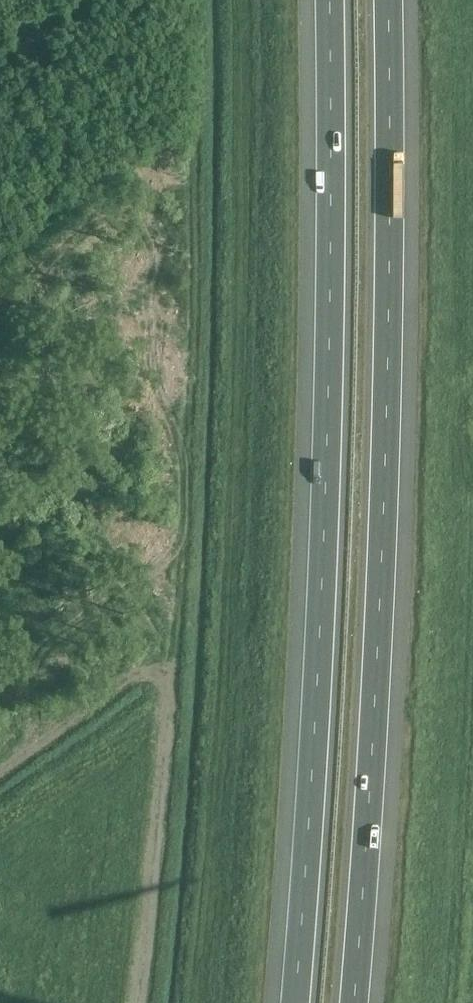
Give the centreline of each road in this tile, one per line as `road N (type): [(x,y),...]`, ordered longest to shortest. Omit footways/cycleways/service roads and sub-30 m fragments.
road 1 (motorway): [(363,1002),(389,624),(400,240),(397,0)]
road 2 (motorway): [(331,0),(321,603),(295,1002)]

